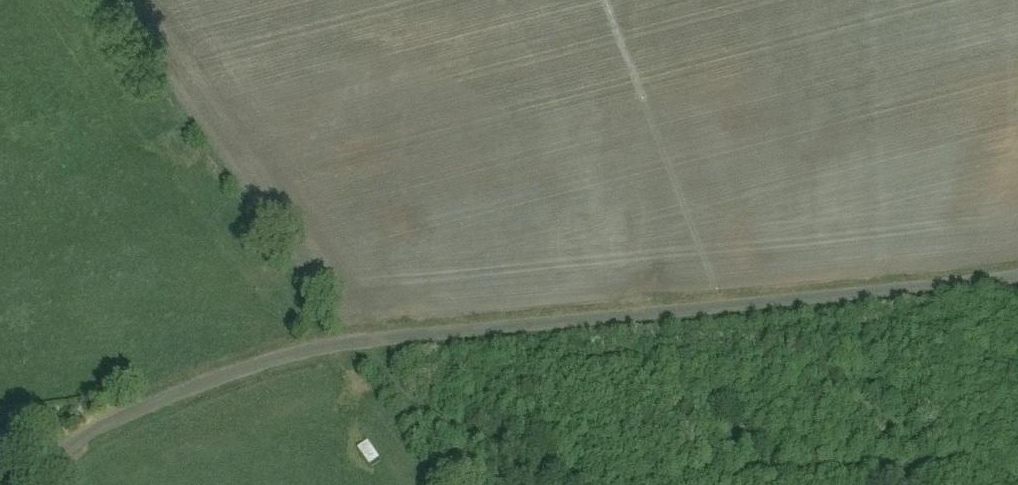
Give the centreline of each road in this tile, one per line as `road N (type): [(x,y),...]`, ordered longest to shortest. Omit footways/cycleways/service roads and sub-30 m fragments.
road 1 (unclassified): [(29,484),(106,422),(309,347),(1017,275)]
road 2 (track): [(362,338),(389,379),(443,418),(596,477),(660,484),(981,466),(1017,478)]

